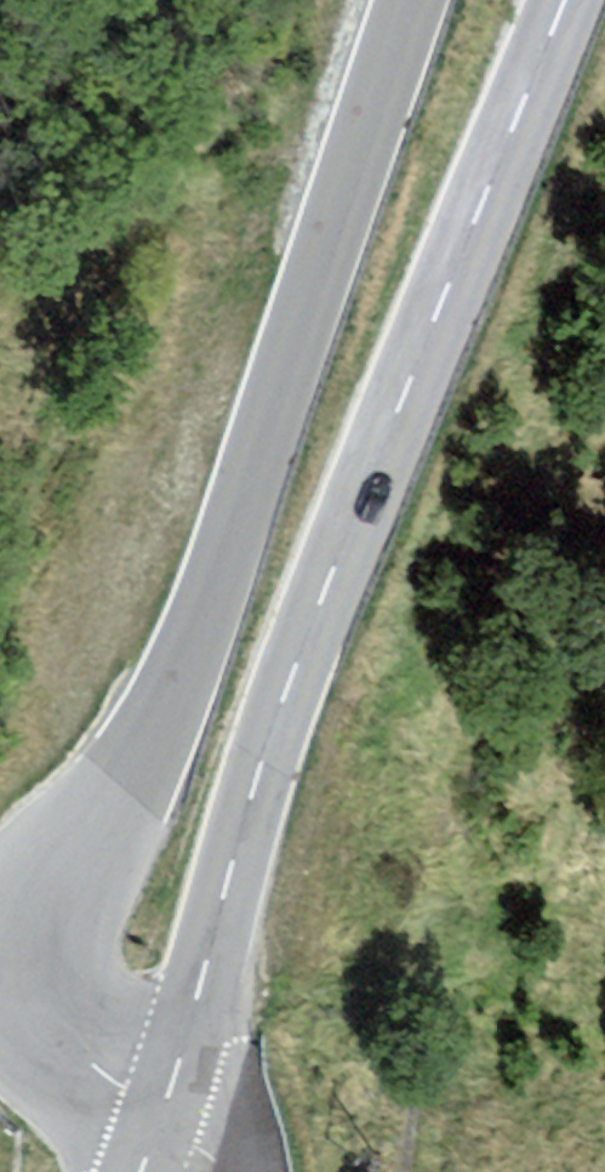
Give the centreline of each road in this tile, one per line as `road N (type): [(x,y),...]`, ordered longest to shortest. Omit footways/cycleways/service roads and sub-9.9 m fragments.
road 1 (unclassified): [(160,1117),(72,1050),(50,1020),(36,989),(29,925),(51,871),(120,792),(175,691),(410,0)]
road 2 (tertiary): [(160,1117),(289,688),(564,0)]

